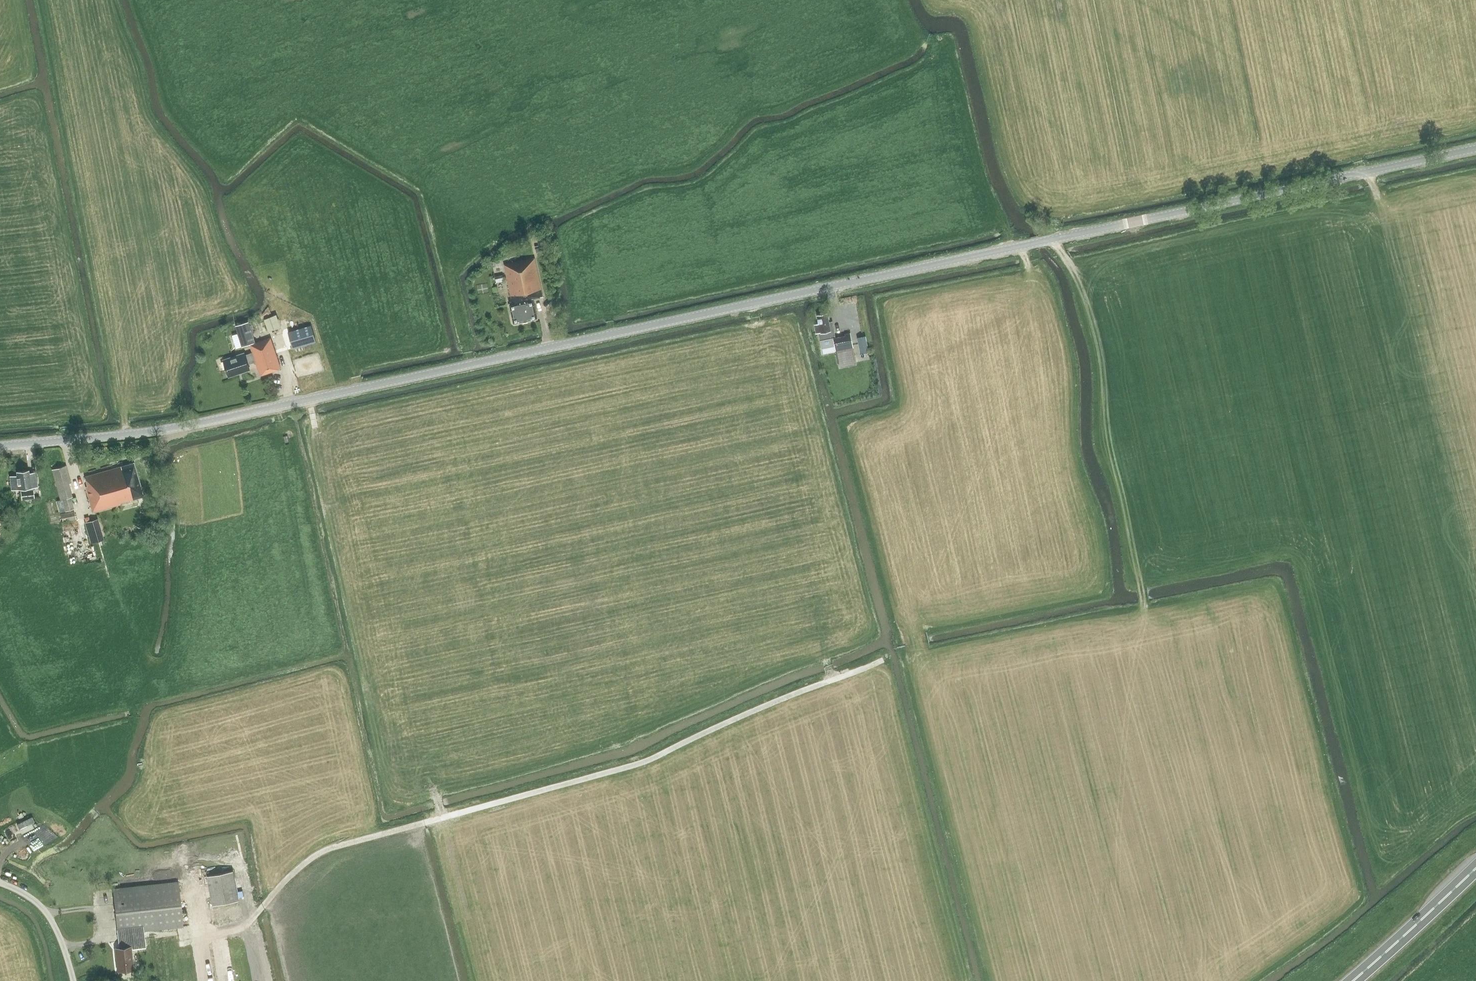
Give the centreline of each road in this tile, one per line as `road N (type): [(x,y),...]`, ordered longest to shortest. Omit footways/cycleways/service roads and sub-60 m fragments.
road 1 (tertiary): [(0,446),(183,426),(1475,149)]
road 2 (trunk): [(1354,980),(1475,868)]
road 3 (unclassified): [(75,980),(50,914),(0,882)]

